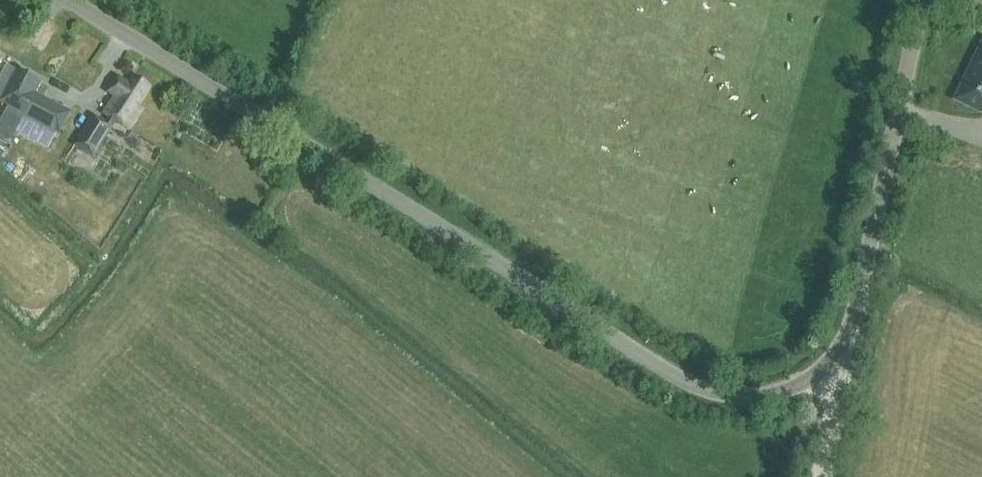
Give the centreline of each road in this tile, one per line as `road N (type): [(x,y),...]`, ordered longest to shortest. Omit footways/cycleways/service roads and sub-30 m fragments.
road 1 (tertiary): [(70,0),(676,377),(746,396),(810,380),(844,341),(924,0)]

